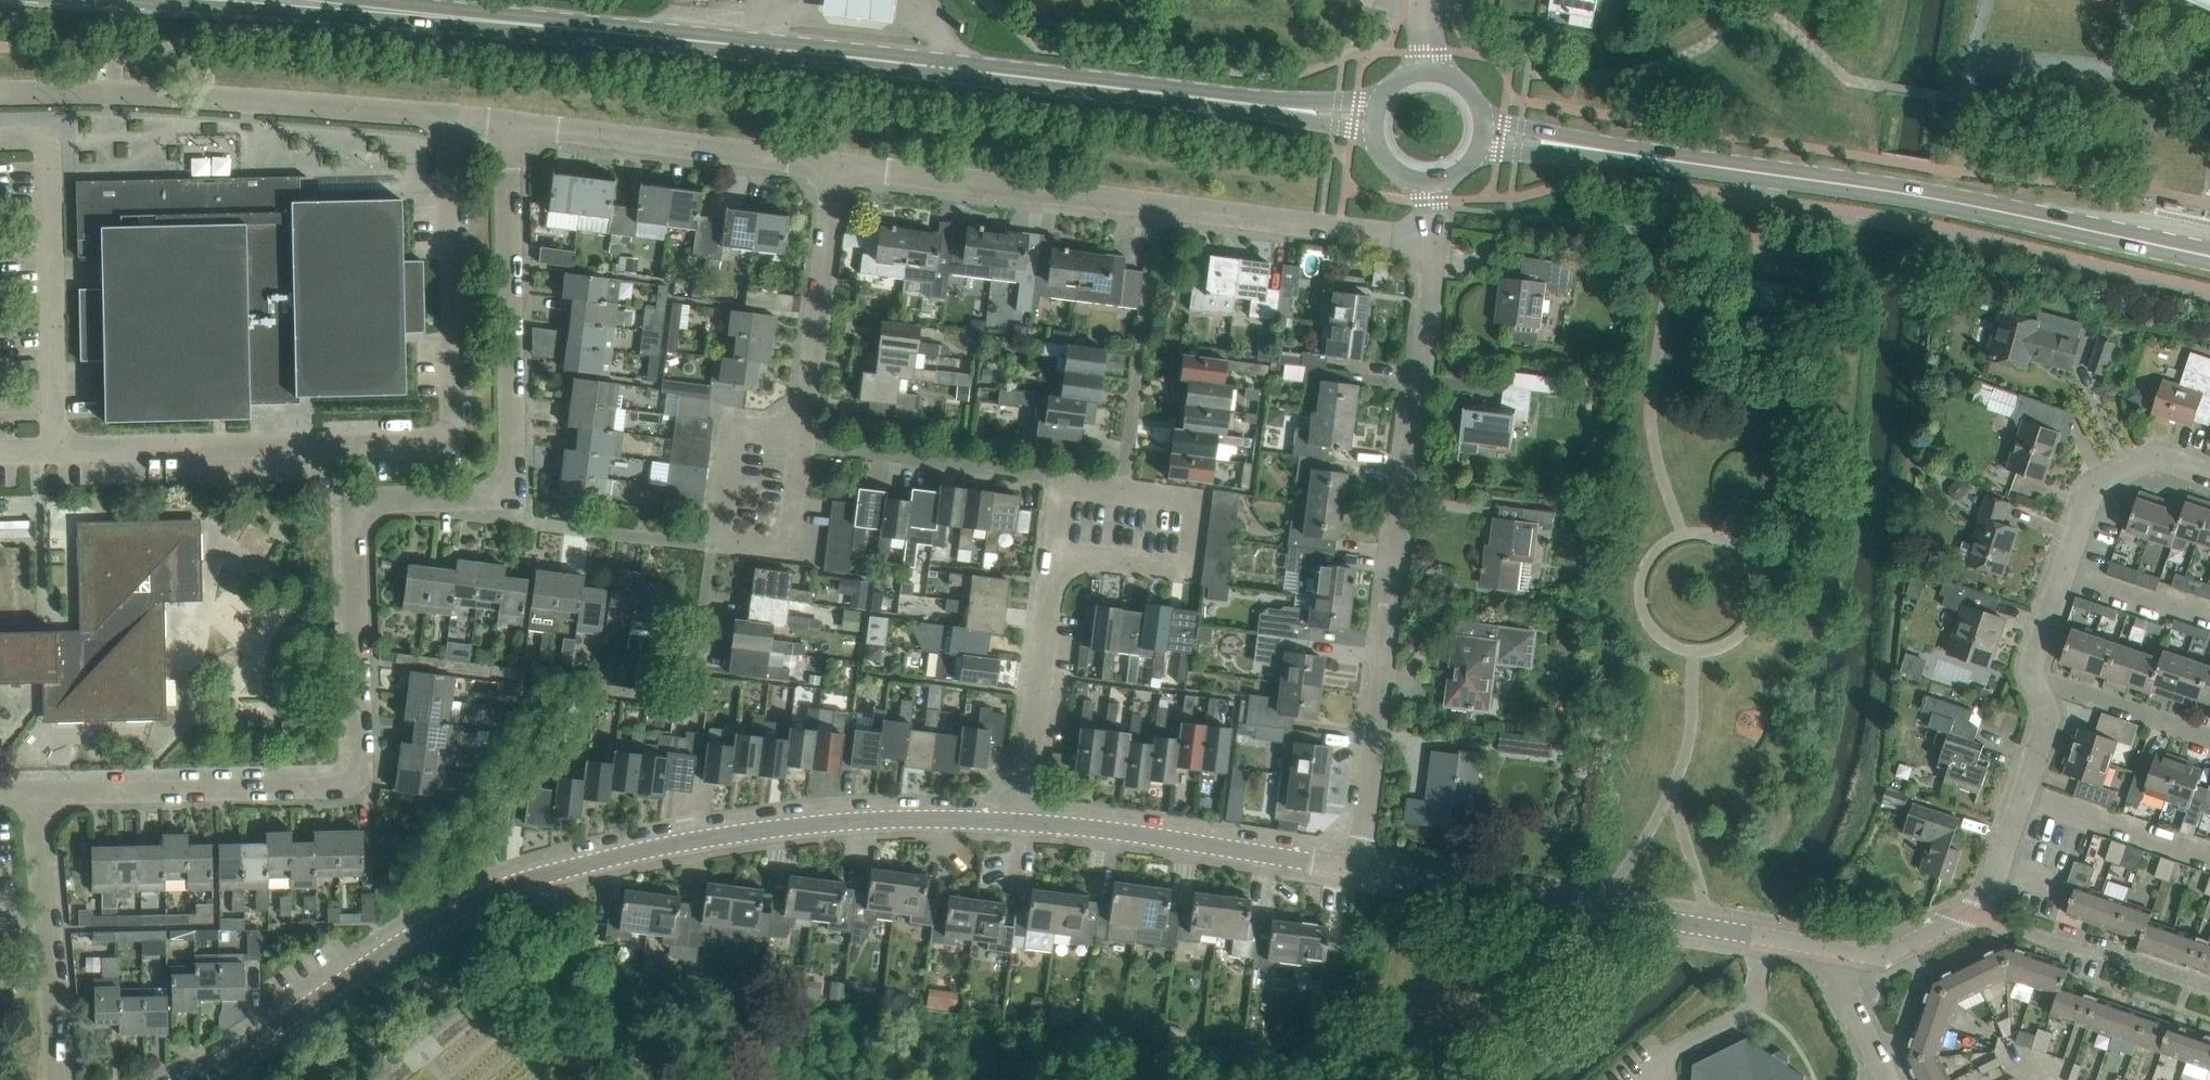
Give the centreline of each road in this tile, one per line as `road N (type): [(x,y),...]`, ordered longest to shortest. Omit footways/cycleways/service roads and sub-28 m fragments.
road 1 (residential): [(35,791),(353,779),(360,768),(357,513),(373,501),(495,499),(511,481),(509,124)]
road 2 (secondary): [(1268,109),(297,0)]
road 3 (residential): [(1016,822),(810,825),(577,866),(476,900),(424,929),(186,1079)]
road 4 (residential): [(1433,240),(1359,869)]
road 5 (residential): [(838,164),(1433,240)]
road 6 (residential): [(0,94),(116,92),(509,124)]
road 7 (residential): [(1823,946),(1359,869)]
road 8 (secondary): [(2051,221),(1595,154)]
road 9 (residential): [(1359,869),(1016,822)]
road 10 (residential): [(1053,551),(1187,568),(1196,500),(1062,483)]
road 11 (residential): [(509,124),(838,164)]
road 12 (residential): [(60,1079),(35,791)]
road 13 (residential): [(808,438),(838,164)]
road 14 (residential): [(1016,822),(1053,551)]
road 15 (residential): [(1062,483),(806,451)]
road 16 (residential): [(2209,989),(1969,912)]
road 17 (residential): [(2062,573),(2090,494),(2144,459),(2171,454),(2209,468)]
road 18 (residential): [(2023,791),(2209,851)]
road 19 (residential): [(808,438),(730,434),(714,546)]
road 20 (residential): [(2209,738),(2039,676)]
road 21 (residential): [(714,546),(775,550),(789,543),(806,451)]
road 22 (secondary): [(2051,221),(2209,264)]
road 23 (secondary): [(2209,248),(2051,221)]
road 24 (residential): [(1823,946),(1890,953),(1969,912)]
road 25 (residential): [(2209,618),(2062,573)]
road 26 (residential): [(693,695),(714,546)]
road 27 (residential): [(1889,1079),(1823,946)]
road 28 (residential): [(1969,912),(1986,900),(2023,791)]

